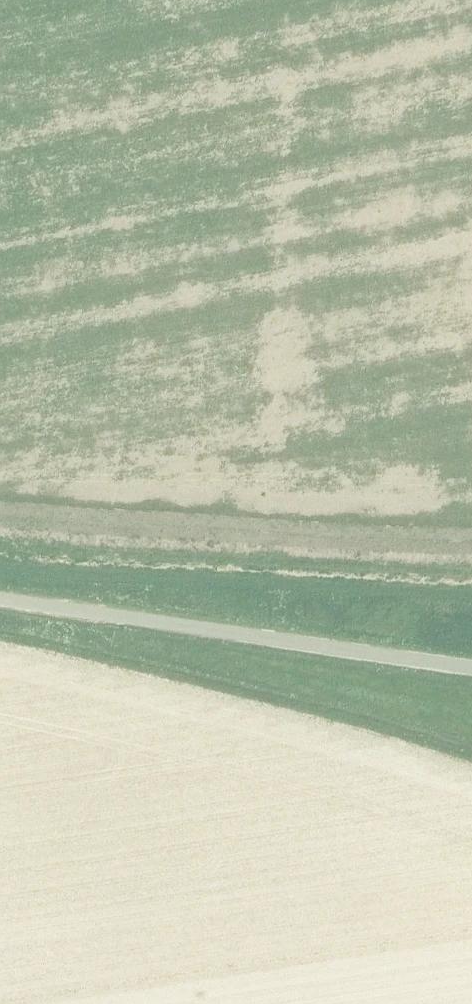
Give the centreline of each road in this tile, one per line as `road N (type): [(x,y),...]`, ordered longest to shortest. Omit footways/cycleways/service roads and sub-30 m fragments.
road 1 (unclassified): [(0,599),(471,666)]

